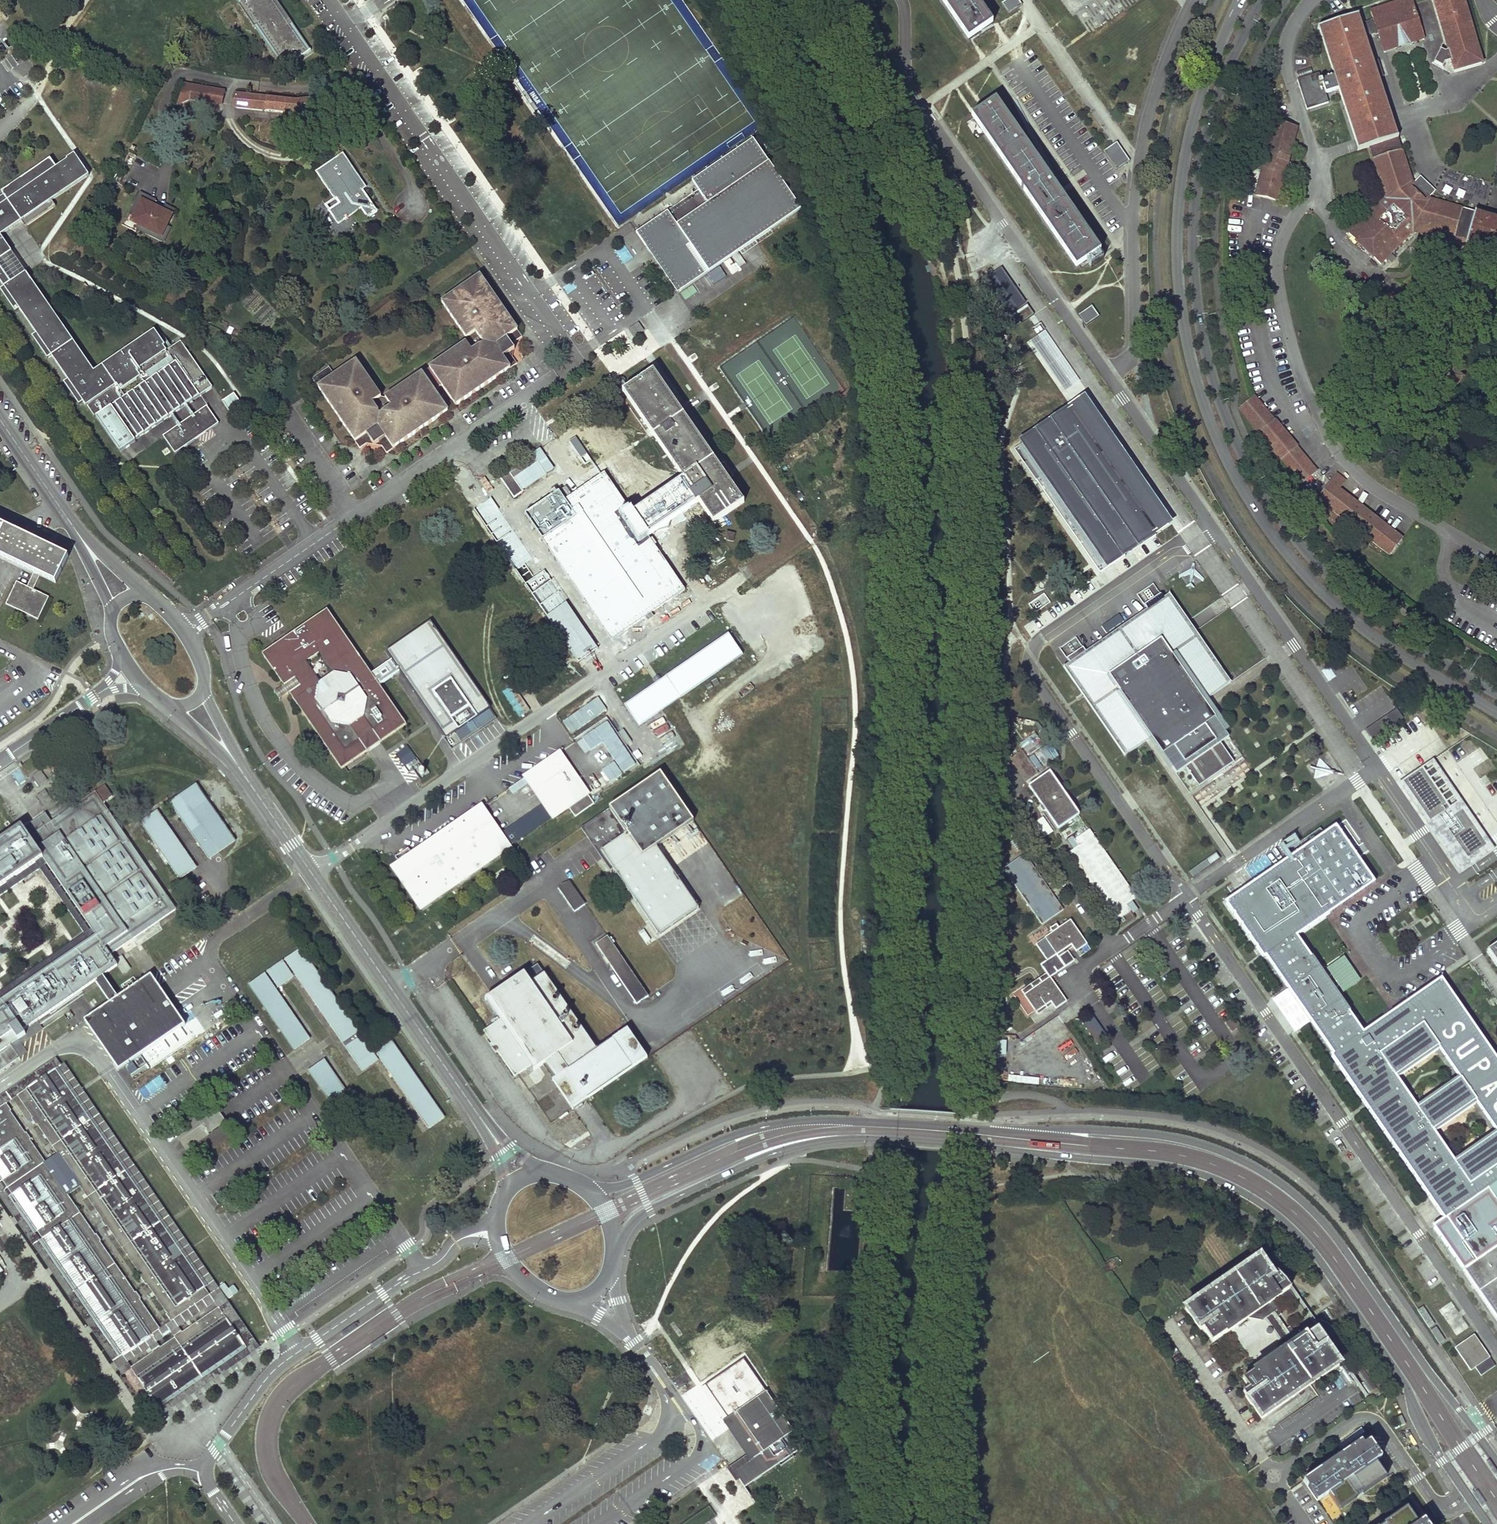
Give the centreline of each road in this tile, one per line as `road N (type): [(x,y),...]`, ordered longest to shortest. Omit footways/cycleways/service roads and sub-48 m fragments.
road 1 (tertiary): [(616,1241),(688,1191),(751,1161),(828,1140),(972,1144),(1202,1174),(1260,1202),(1312,1250),(1406,1384),(1434,1447),(1487,1523)]
road 2 (tertiary): [(1496,1463),(1325,1224),(1274,1178),(1214,1149),(1088,1129),(1029,1135),(806,1120),(740,1132),(618,1186),(587,1188)]
road 3 (tertiary): [(1243,0),(1212,62),(1185,155),(1177,272),(1199,393),(1236,480),(1311,581),(1395,652),(1496,712)]
road 4 (tertiary): [(1496,692),(1405,639),(1329,575),(1271,504),(1215,390),(1193,268),(1200,167),(1224,73),(1264,0)]
road 5 (residential): [(741,577),(312,874)]
road 6 (residential): [(0,1087),(80,1035),(298,1351)]
road 7 (residential): [(184,630),(557,374)]
road 8 (residential): [(600,1523),(702,1452),(695,1420),(623,1319),(610,1273)]
road 9 (residential): [(576,1301),(636,1352),(668,1416),(662,1433),(530,1523)]
road 10 (tertiary): [(494,1136),(312,874)]
road 11 (residential): [(298,1351),(442,1259),(455,1242),(496,1233)]
road 12 (residential): [(205,1472),(271,1372),(298,1351)]
road 13 (residential): [(73,1523),(141,1477),(173,1468),(205,1472)]
road 14 (residential): [(312,874),(217,936),(209,959)]
road 15 (tertiary): [(73,527),(0,419)]
road 16 (tertiary): [(312,874),(240,769)]

